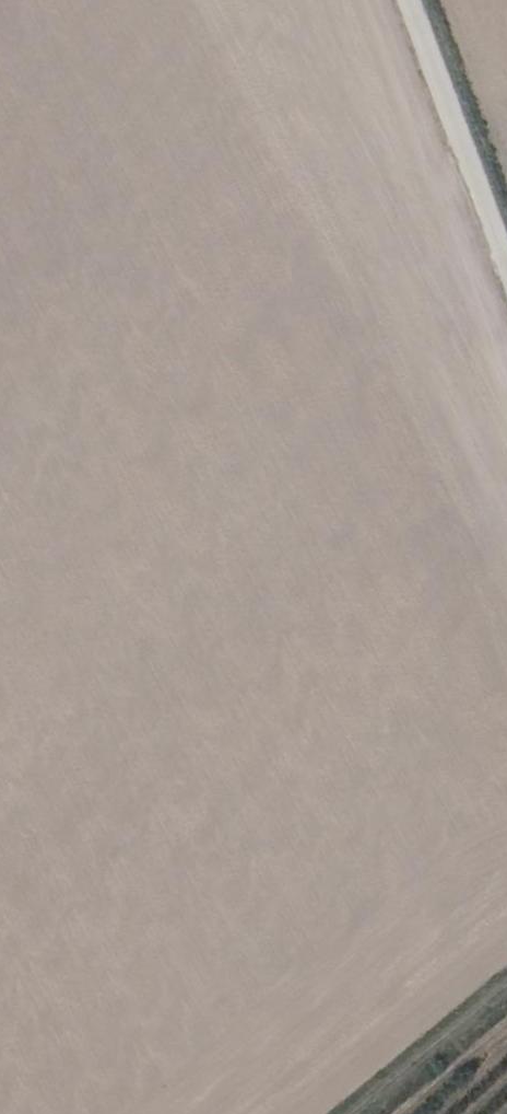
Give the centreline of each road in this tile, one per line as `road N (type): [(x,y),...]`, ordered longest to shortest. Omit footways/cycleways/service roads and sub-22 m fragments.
road 1 (track): [(506,263),(411,0)]
road 2 (track): [(338,1113),(506,978)]

